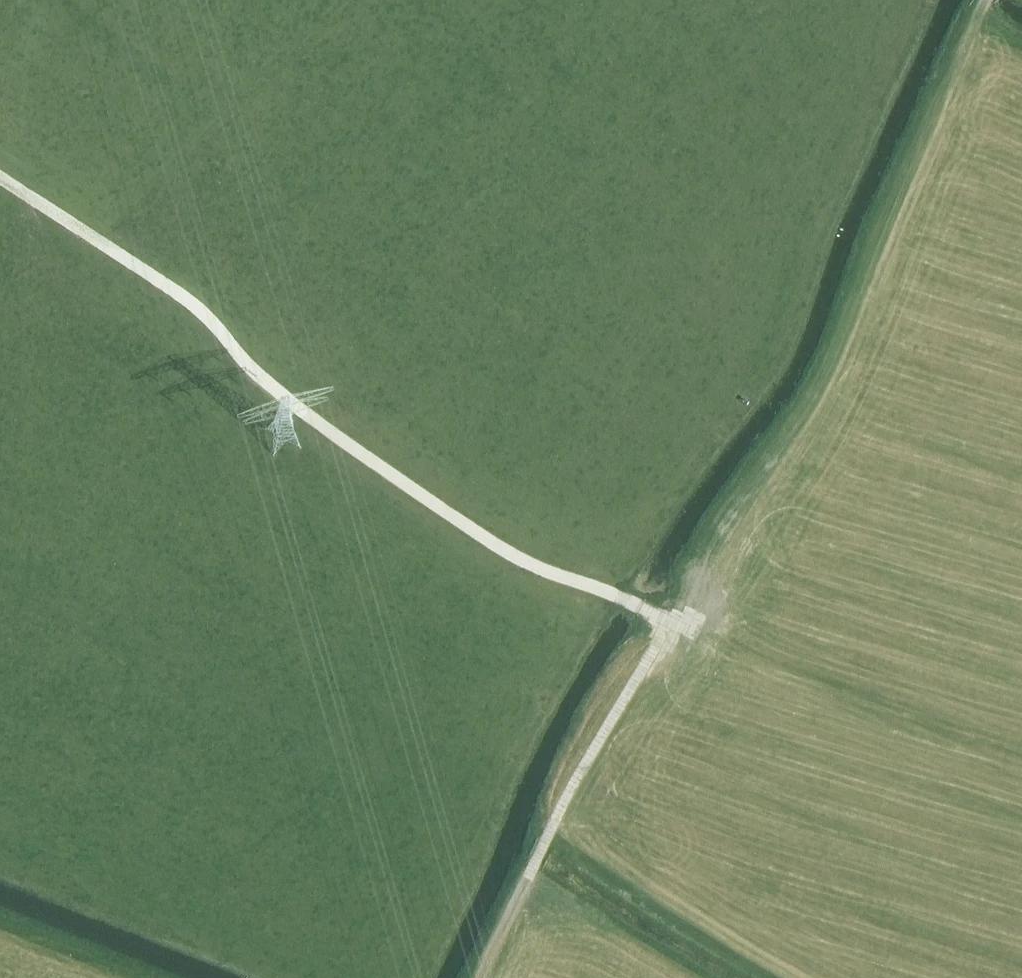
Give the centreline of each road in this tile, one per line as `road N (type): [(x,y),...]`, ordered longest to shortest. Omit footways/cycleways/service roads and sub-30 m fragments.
road 1 (track): [(704,638),(478,533),(291,402),(201,309),(0,177)]
road 2 (track): [(689,584),(527,879)]

